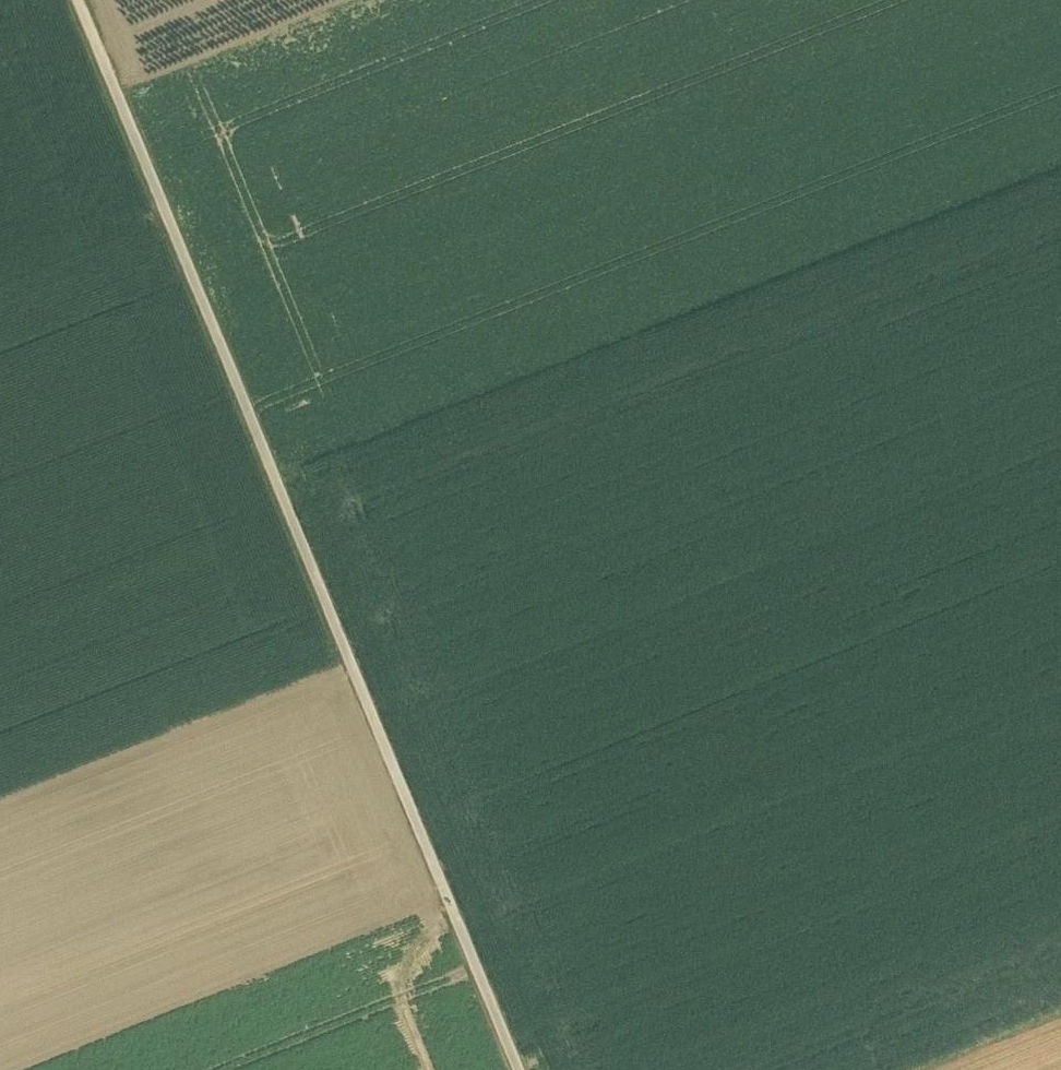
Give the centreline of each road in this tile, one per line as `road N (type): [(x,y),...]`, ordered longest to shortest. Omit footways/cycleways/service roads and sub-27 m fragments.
road 1 (track): [(520,1069),(78,0)]

